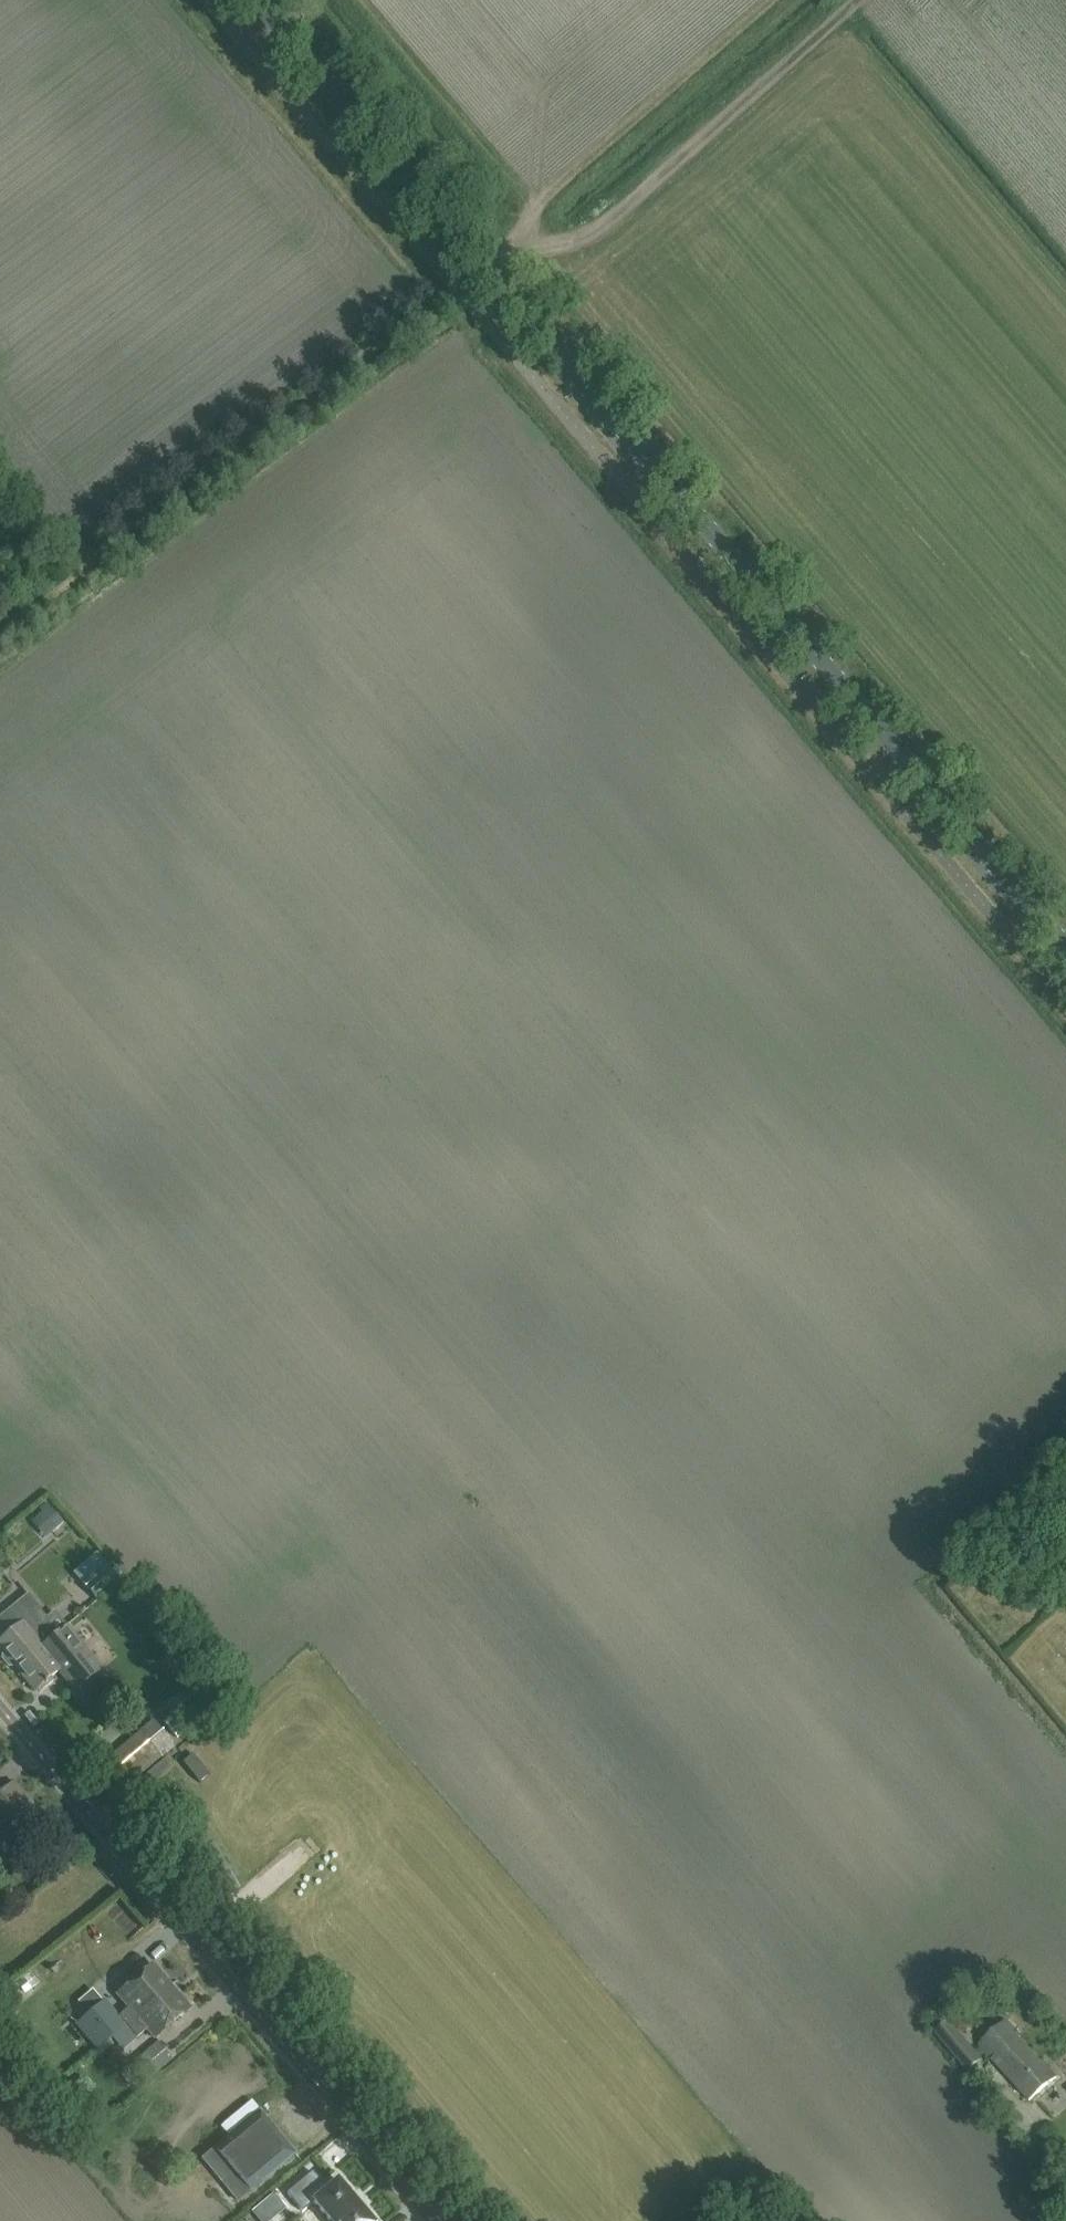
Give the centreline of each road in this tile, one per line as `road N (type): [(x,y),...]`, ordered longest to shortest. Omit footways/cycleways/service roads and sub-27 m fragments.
road 1 (tertiary): [(1065,947),(259,0)]
road 2 (unclassified): [(439,2220),(0,1698)]

